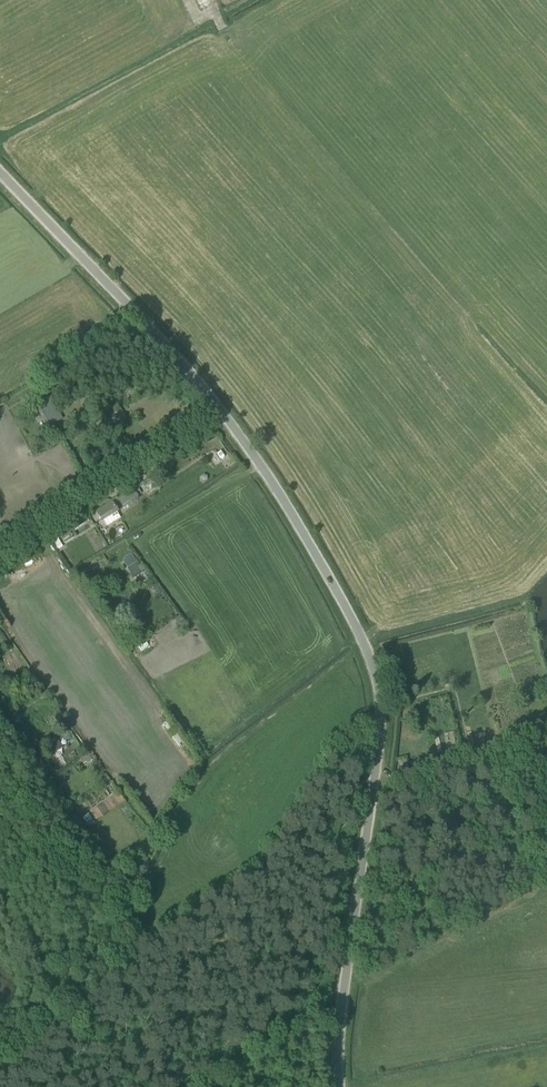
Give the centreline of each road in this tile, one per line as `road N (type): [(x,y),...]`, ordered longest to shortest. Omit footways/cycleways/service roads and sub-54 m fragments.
road 1 (residential): [(346,1086),(345,1001),(379,707),(366,652),(286,506),(215,406),(0,174)]

